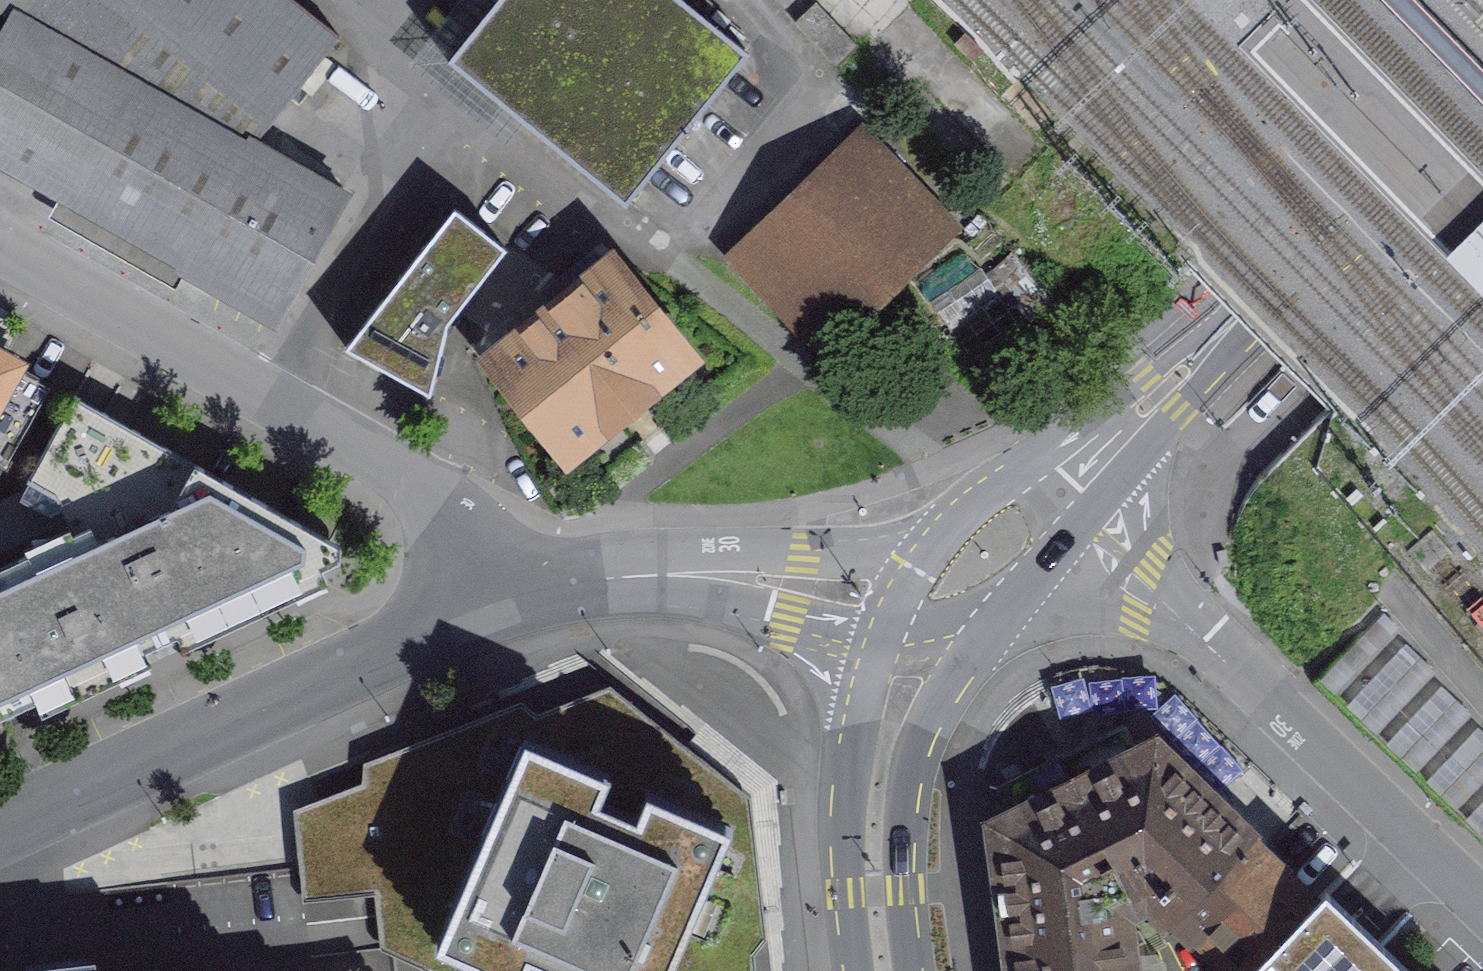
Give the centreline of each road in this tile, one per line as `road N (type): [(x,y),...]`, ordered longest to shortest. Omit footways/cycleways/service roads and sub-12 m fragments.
road 1 (residential): [(509,589),(410,481),(370,452),(0,243)]
road 2 (tertiary): [(509,589),(0,832)]
road 3 (residential): [(1482,904),(1187,626)]
road 4 (primary): [(912,970),(906,825),(915,769),(951,682),(1004,615)]
road 5 (tertiary): [(935,546),(699,549),(603,571)]
road 6 (primary): [(883,642),(850,791),(854,970)]
road 7 (primary): [(1482,81),(1248,314)]
road 8 (tertiary): [(603,571),(850,641),(883,642)]
road 9 (primary): [(1248,314),(1140,376),(1016,473)]
road 10 (residential): [(1187,626),(1156,563),(1142,456)]
road 11 (primary): [(1142,456),(1248,314)]
road 12 (tertiary): [(883,642),(1004,615)]

